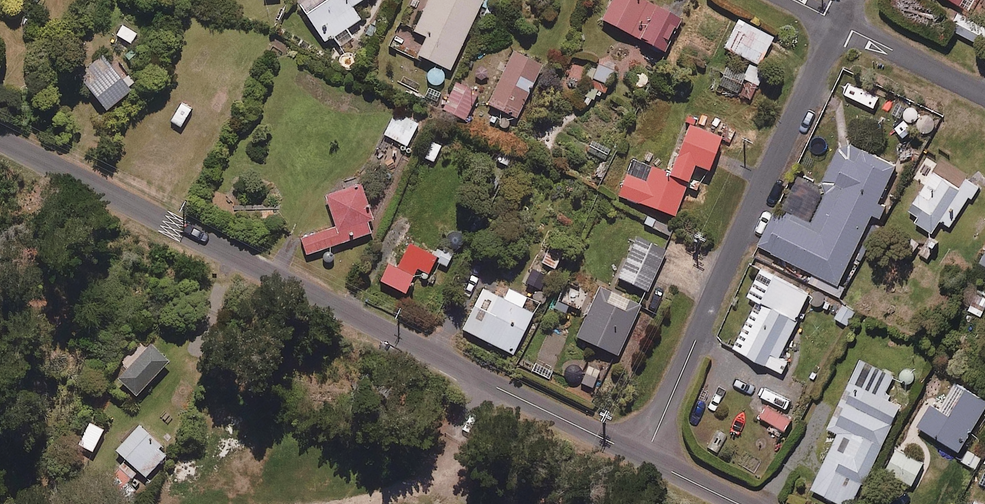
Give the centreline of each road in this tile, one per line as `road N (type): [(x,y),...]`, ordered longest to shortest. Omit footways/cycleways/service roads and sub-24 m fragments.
road 1 (secondary): [(0,140),(647,458)]
road 2 (residential): [(647,458),(840,23)]
road 3 (residential): [(840,23),(984,96)]

